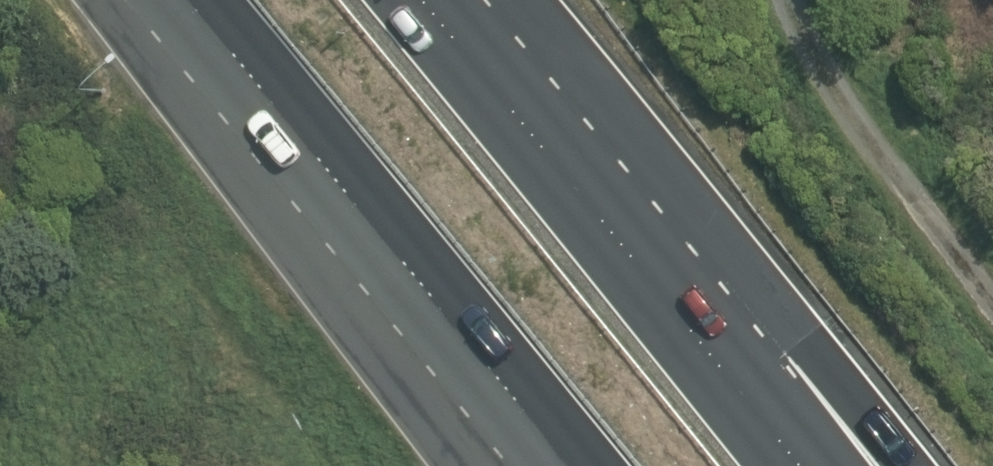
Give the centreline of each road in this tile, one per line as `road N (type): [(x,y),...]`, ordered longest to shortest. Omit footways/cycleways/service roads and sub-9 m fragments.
road 1 (motorway): [(568,465),(187,0)]
road 2 (motorway): [(457,465),(114,0)]
road 3 (motorway): [(420,0),(733,383)]
road 4 (track): [(790,0),(855,113),(992,295)]

